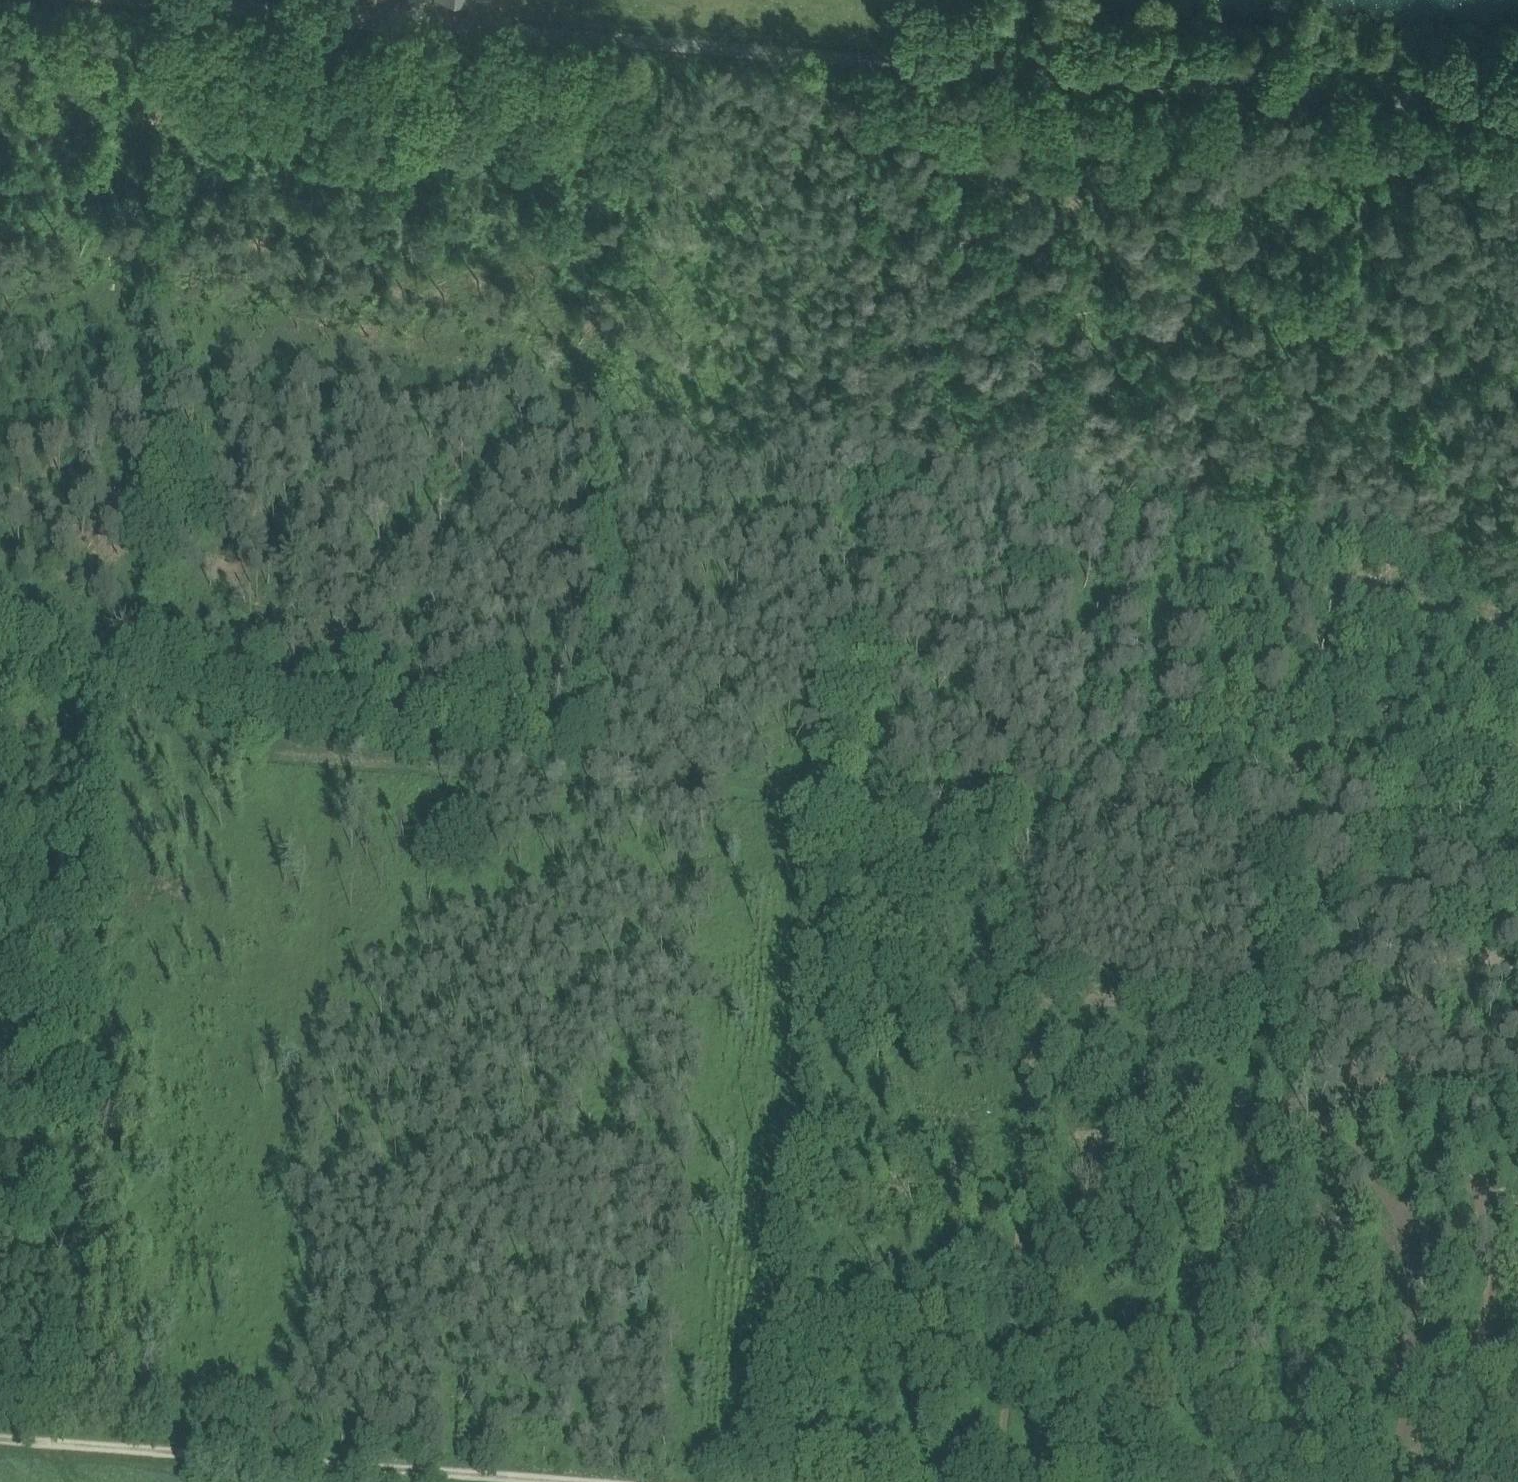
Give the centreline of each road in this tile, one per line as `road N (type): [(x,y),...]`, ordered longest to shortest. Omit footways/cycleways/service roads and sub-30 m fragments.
road 1 (unclassified): [(133,0),(1247,93),(1517,103)]
road 2 (track): [(556,1481),(0,1435)]

